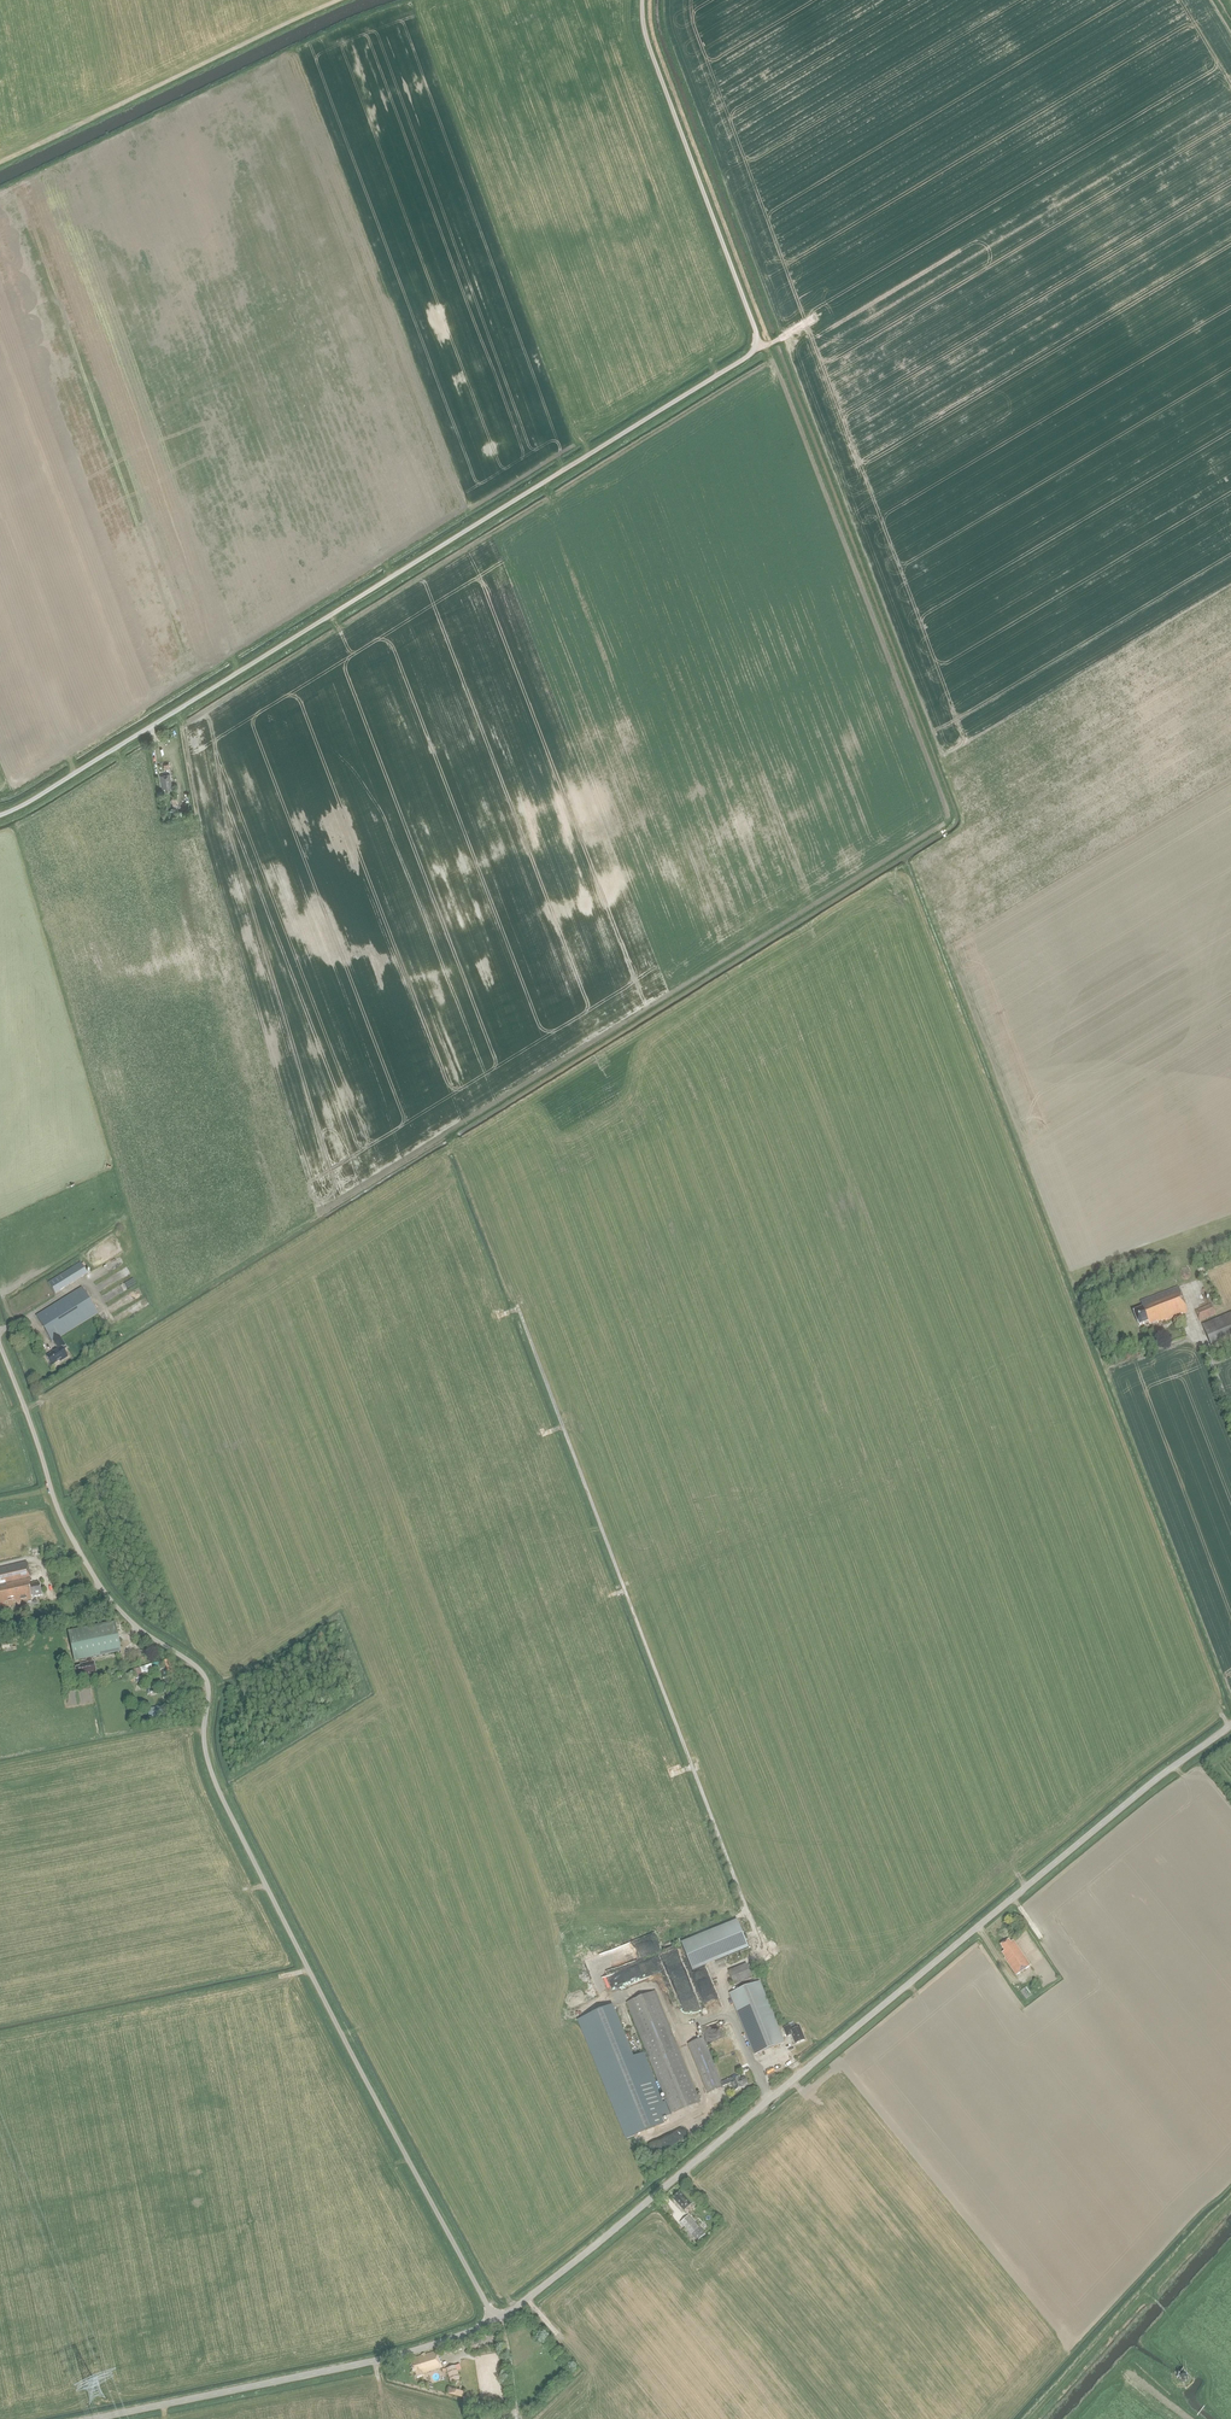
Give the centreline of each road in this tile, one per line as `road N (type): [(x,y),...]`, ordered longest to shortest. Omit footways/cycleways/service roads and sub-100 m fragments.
road 1 (unclassified): [(0,815),(750,353),(755,329),(648,44),(642,0)]
road 2 (unclassified): [(498,2320),(390,2131),(215,1782),(203,1743),(202,1673),(136,1627),(102,1589),(59,1514),(0,1344)]
road 3 (tertiary): [(498,2320),(1230,1726)]
road 4 (tertiary): [(101,2418),(374,2362),(498,2320)]
road 5 (track): [(335,0),(0,162)]

